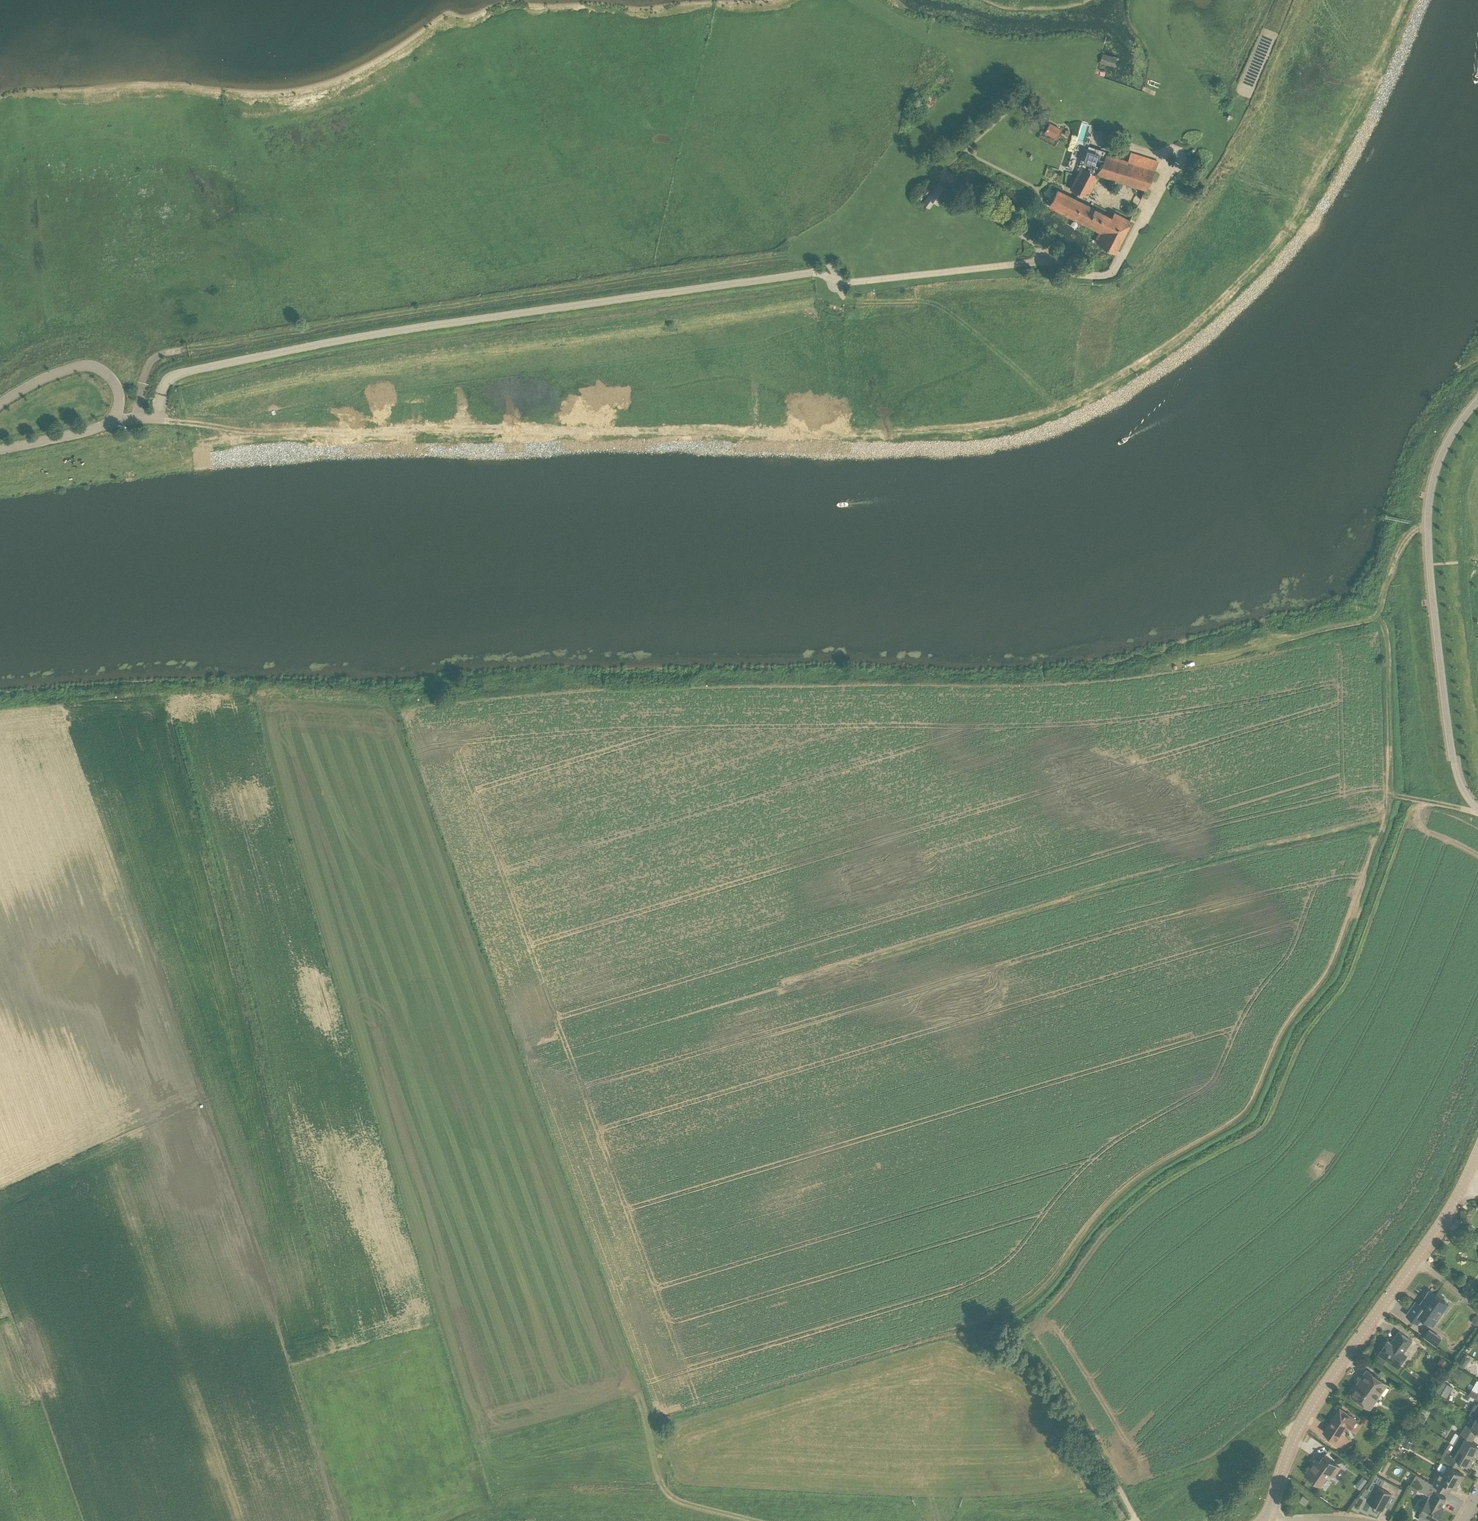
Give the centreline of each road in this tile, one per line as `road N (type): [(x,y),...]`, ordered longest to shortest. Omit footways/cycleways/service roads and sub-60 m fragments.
road 1 (residential): [(1477,394),(1448,443),(1430,519),(1440,726),(1460,786)]
road 2 (tertiary): [(1266,1518),(1306,1414),(1465,1182)]
road 3 (track): [(1135,1520),(1041,1359),(995,1362),(969,1338)]
road 4 (unclassified): [(0,402),(51,374),(97,366),(119,401),(108,420),(77,431)]

